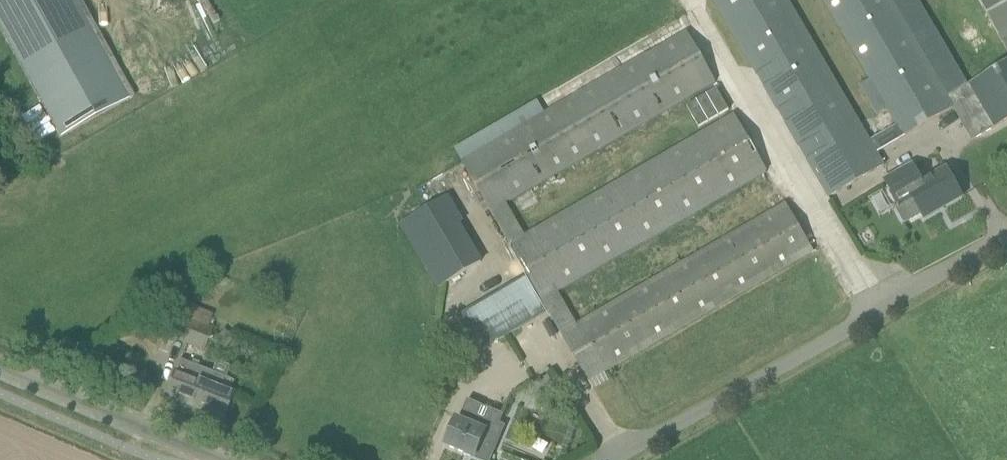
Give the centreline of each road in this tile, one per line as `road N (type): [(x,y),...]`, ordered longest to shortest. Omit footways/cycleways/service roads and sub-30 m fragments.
road 1 (unclassified): [(609,459),(1006,237)]
road 2 (tertiary): [(222,459),(0,366)]

